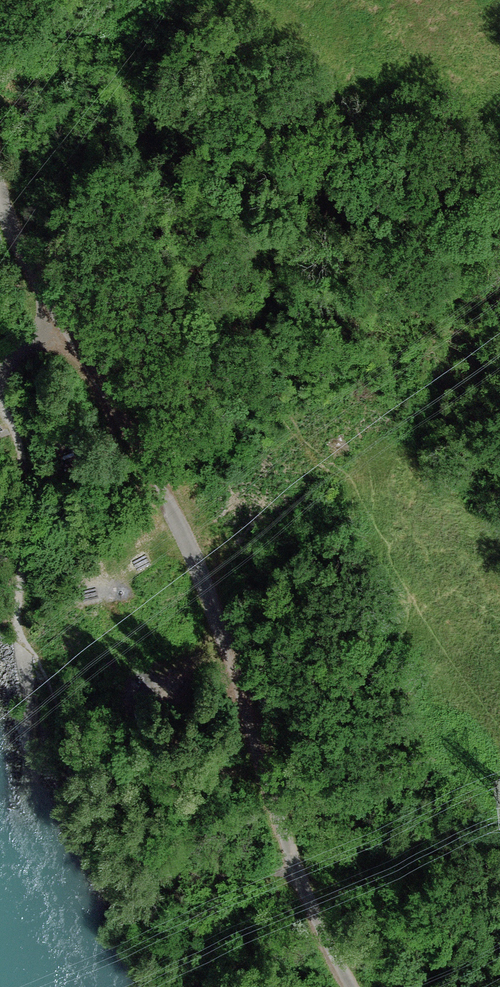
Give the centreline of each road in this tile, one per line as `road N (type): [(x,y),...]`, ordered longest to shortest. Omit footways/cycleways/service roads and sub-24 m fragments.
road 1 (unclassified): [(0,198),(59,319),(182,531),(234,669),(298,881),(348,986)]
road 2 (track): [(23,648),(30,490),(0,389)]

